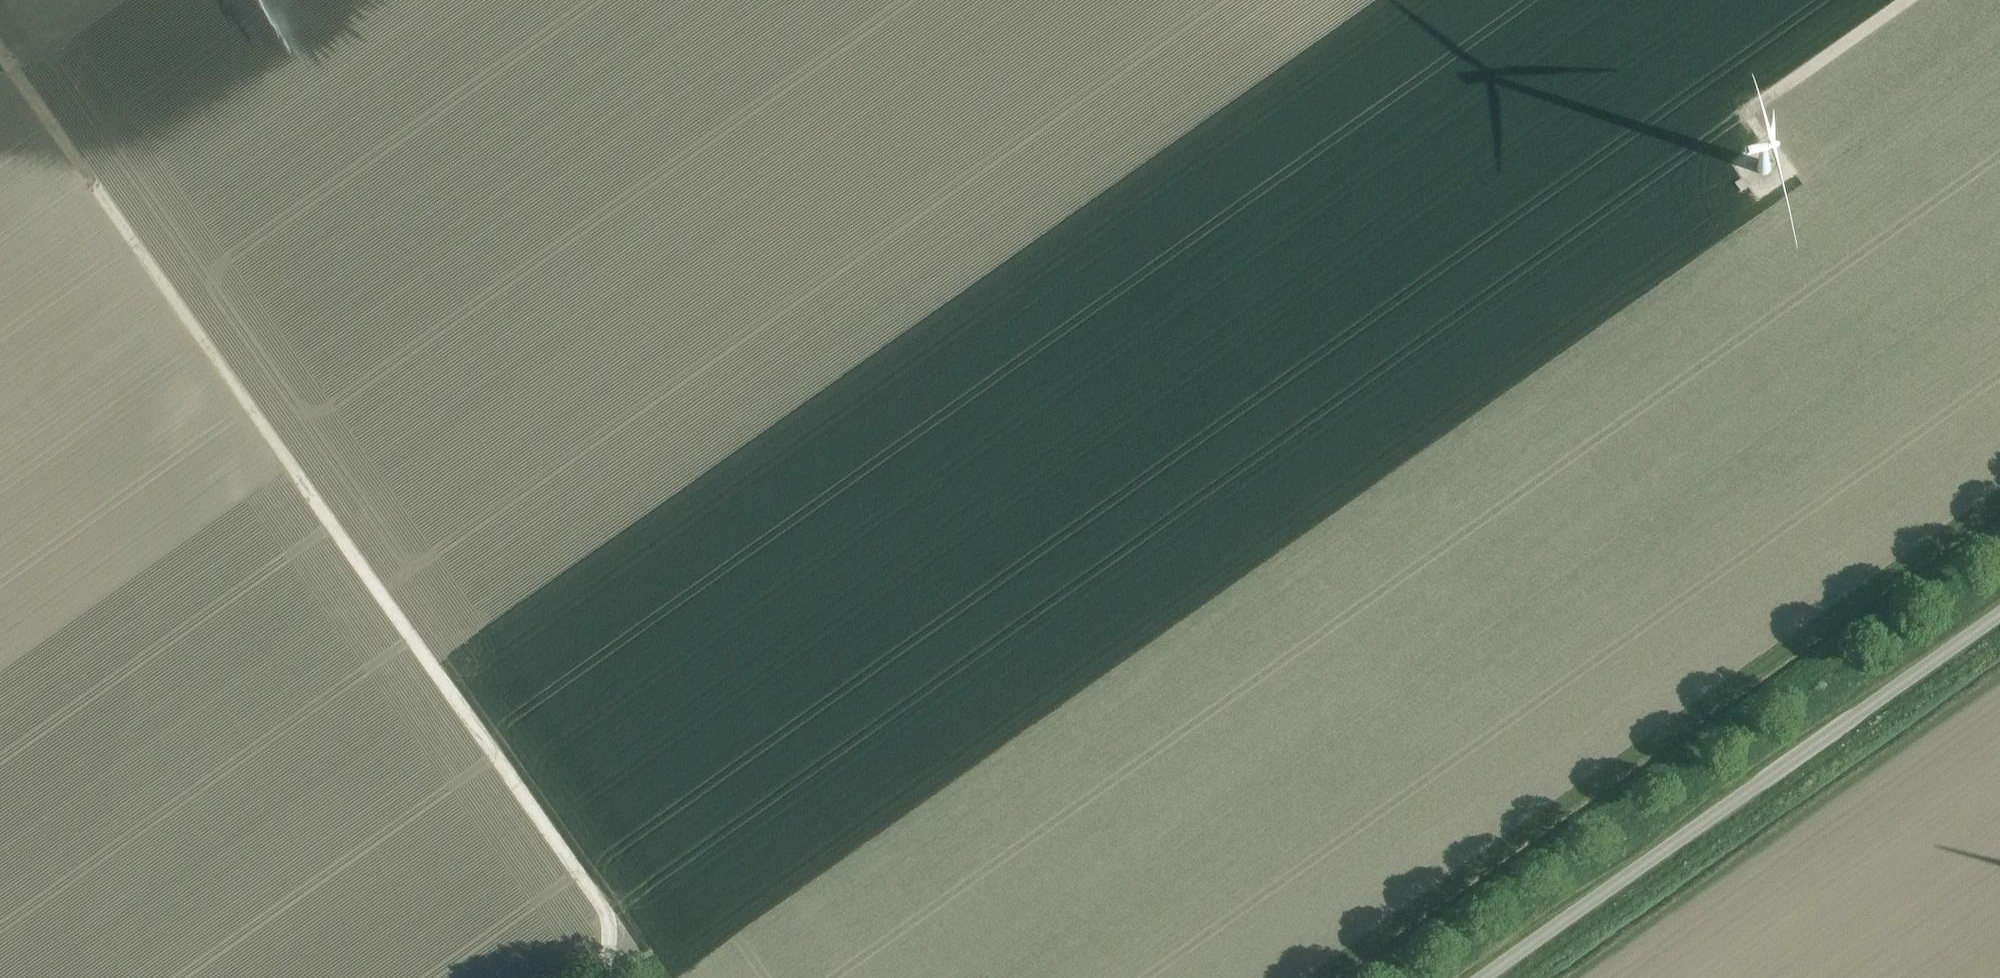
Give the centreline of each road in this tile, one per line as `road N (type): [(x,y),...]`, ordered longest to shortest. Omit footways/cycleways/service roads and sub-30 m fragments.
road 1 (unclassified): [(1479,977),(1999,612)]

